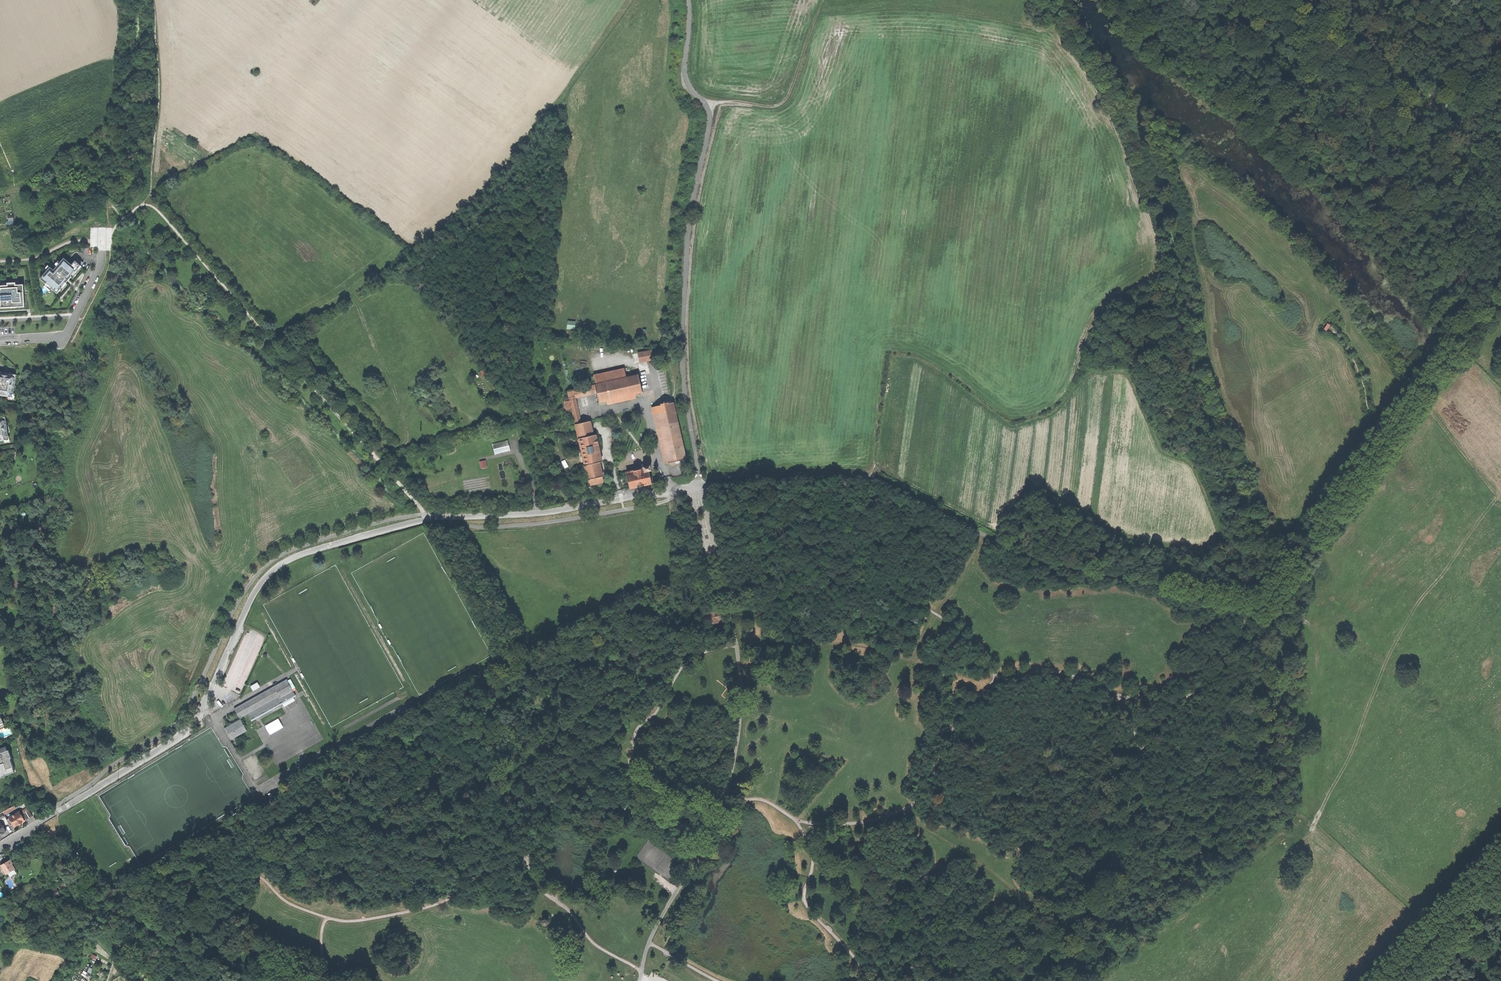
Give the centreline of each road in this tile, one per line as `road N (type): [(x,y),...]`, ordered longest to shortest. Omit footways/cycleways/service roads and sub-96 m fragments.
road 1 (unclassified): [(39,823),(195,720),(246,608),(279,564),(418,520),(543,514),(702,483)]
road 2 (track): [(702,483),(873,478),(1048,563),(1258,604)]
road 3 (track): [(1455,345),(1420,118),(1418,65),(1433,0)]
road 4 (track): [(1258,604),(1455,345)]
road 5 (track): [(707,107),(781,106),(822,0)]
road 6 (residential): [(0,340),(67,334),(101,266),(102,241)]
road 7 (track): [(1402,980),(1500,880)]
road 8 (track): [(1500,496),(1420,396)]
road 9 (track): [(873,478),(887,356)]

